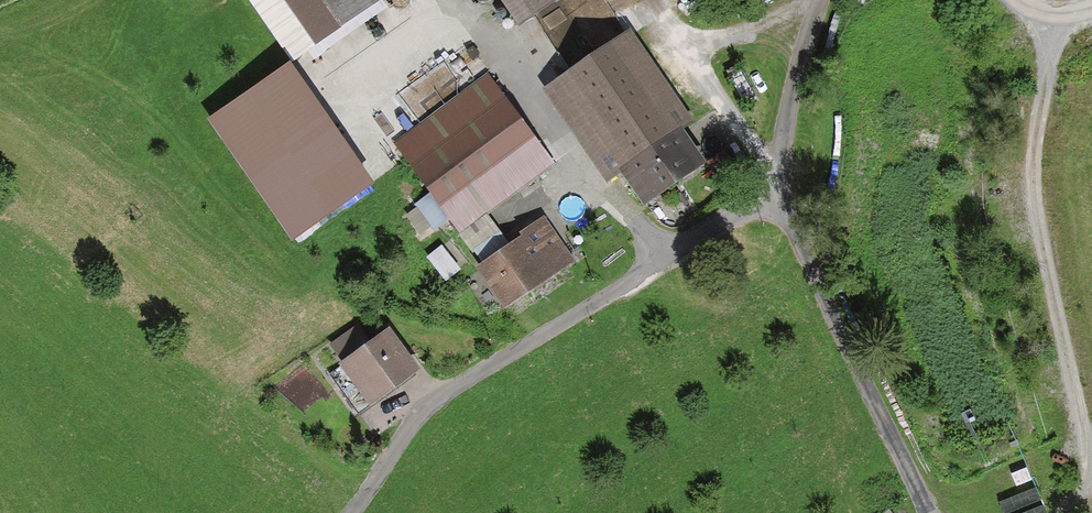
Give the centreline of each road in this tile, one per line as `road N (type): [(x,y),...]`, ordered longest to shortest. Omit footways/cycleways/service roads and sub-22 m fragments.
road 1 (residential): [(349,512),(409,426),(445,390),(772,189),(926,512)]
road 2 (track): [(1091,462),(1034,186),(1054,15)]
road 3 (track): [(817,0),(787,96),(772,189)]
road 4 (track): [(802,0),(686,54)]

